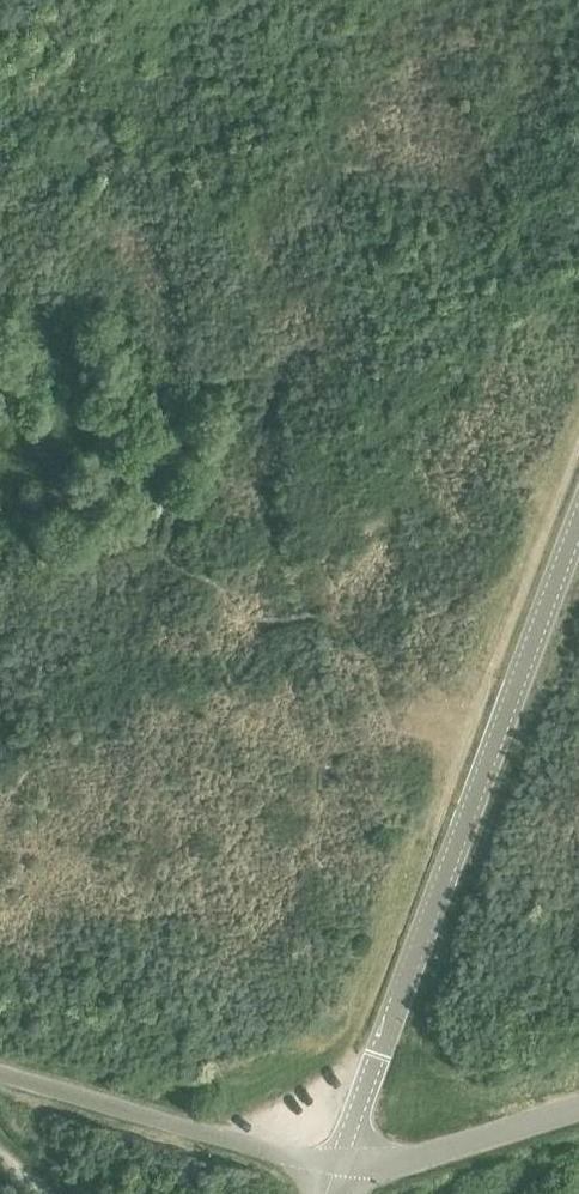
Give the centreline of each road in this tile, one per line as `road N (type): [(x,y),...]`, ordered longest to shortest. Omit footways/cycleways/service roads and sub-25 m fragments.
road 1 (unclassified): [(337,1164),(578,535)]
road 2 (unclassified): [(0,1075),(337,1164)]
road 3 (unclassified): [(337,1164),(424,1154),(578,1107)]

